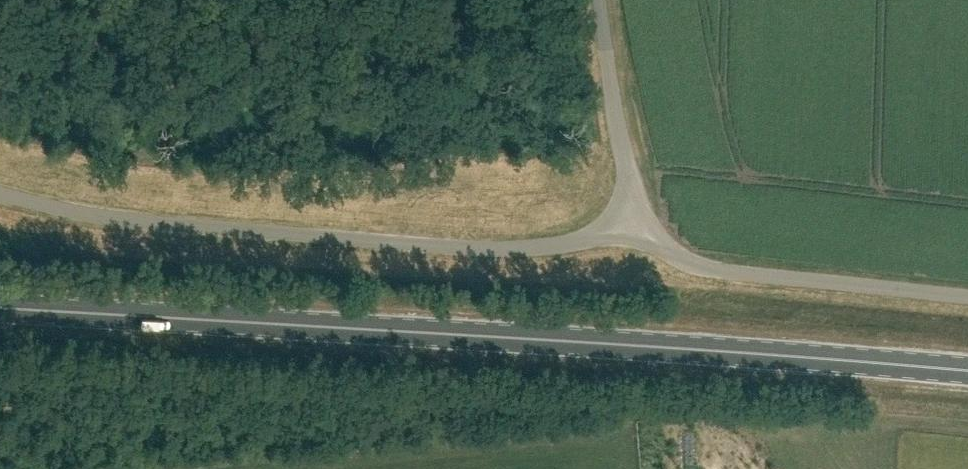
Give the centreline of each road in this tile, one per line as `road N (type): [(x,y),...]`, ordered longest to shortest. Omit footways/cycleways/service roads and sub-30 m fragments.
road 1 (primary): [(967,371),(0,308)]
road 2 (unclassified): [(643,221),(571,244),(473,249),(124,221),(0,196)]
road 3 (unclassified): [(643,221),(667,253),(697,269),(967,299)]
road 4 (unclassified): [(643,221),(600,0)]

